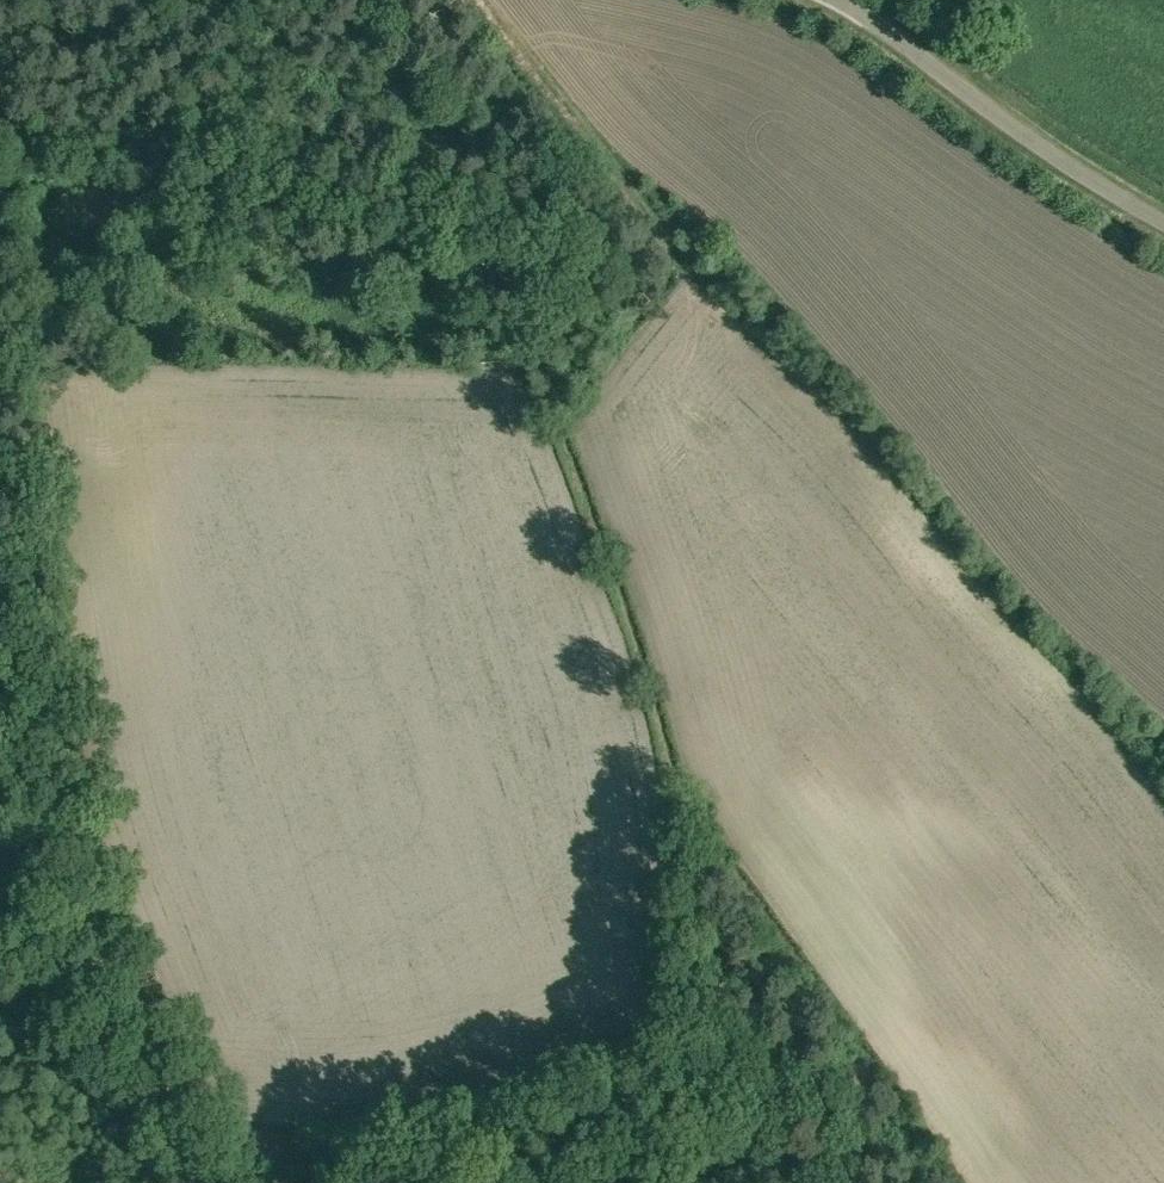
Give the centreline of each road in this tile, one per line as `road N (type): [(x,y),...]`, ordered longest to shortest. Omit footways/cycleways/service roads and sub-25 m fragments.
road 1 (unclassified): [(0,332),(84,889),(183,1103)]
road 2 (unclassified): [(1163,223),(1017,134),(841,0)]

